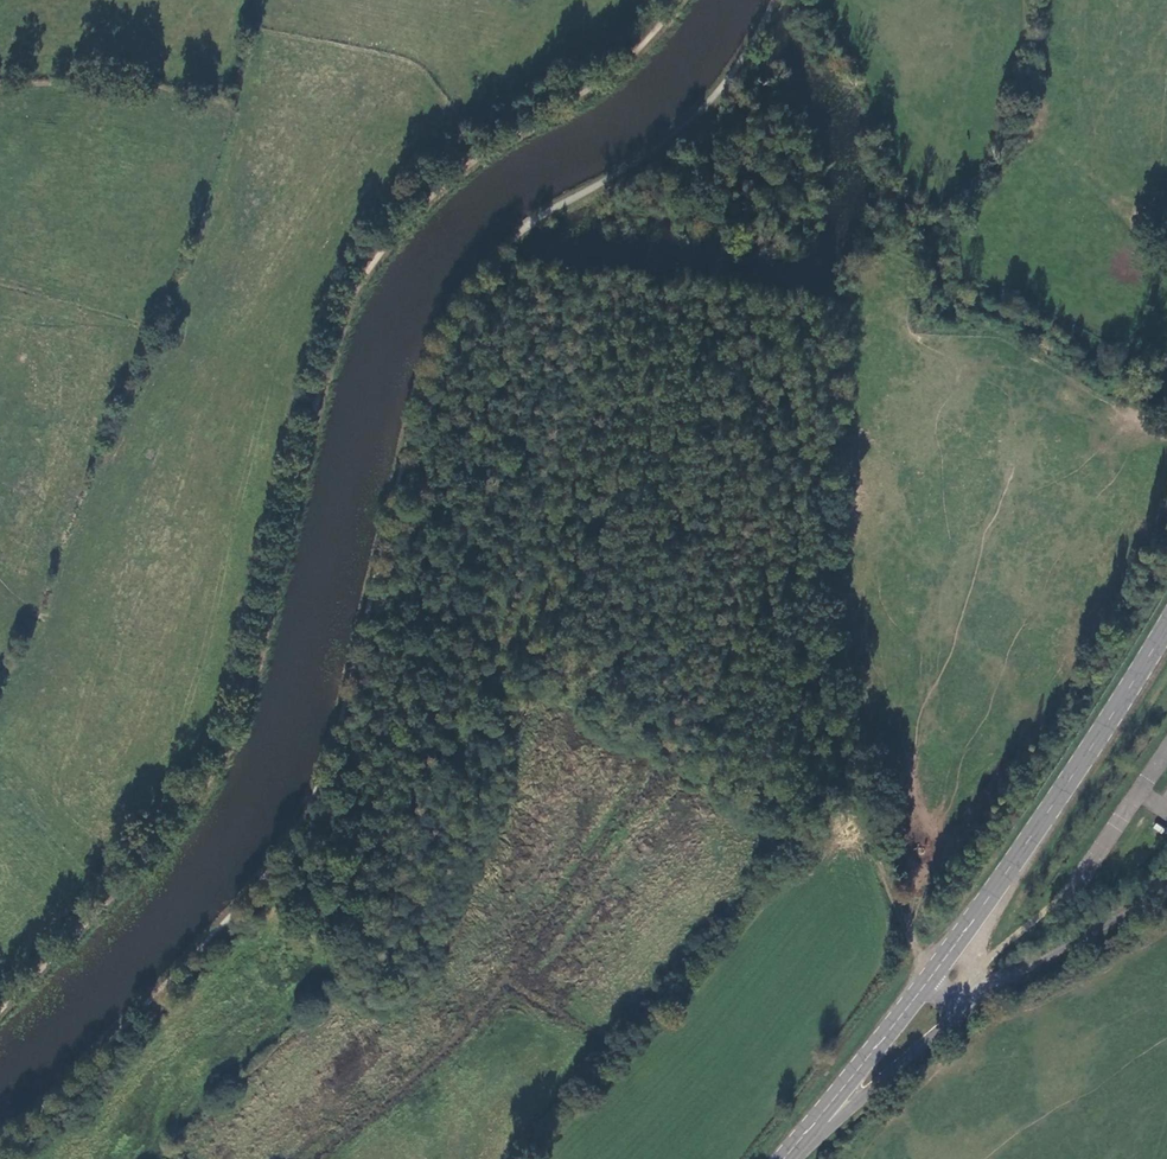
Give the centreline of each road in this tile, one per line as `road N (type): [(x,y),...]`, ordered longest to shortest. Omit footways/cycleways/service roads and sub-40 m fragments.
road 1 (secondary): [(927,973),(1025,854),(1166,622)]
road 2 (track): [(927,973),(816,665)]
road 3 (unclassified): [(1166,894),(970,1002),(937,987),(927,973)]
road 4 (secondary): [(775,1158),(927,973)]

